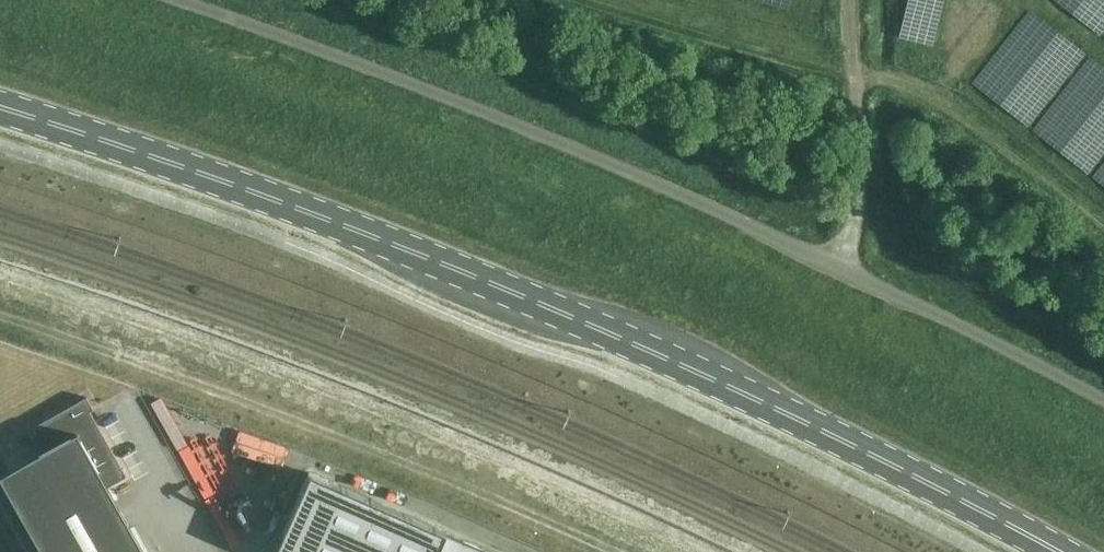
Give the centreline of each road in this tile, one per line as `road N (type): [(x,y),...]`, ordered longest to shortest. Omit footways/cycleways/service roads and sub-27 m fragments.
road 1 (secondary): [(0,110),(488,284),(823,432),(1051,551)]
road 2 (unclassified): [(1103,399),(623,170),(174,0)]

